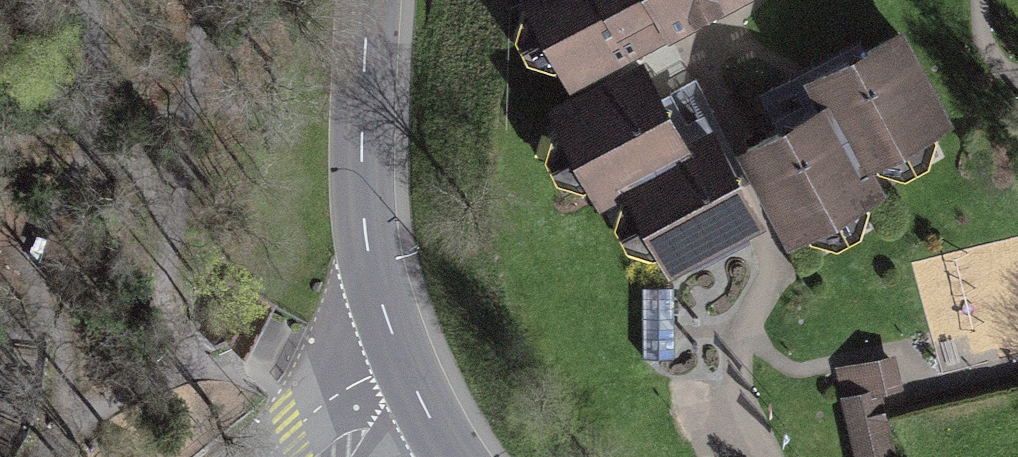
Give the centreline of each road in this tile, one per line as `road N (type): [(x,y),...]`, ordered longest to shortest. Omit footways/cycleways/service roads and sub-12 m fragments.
road 1 (secondary): [(366,0),(357,176),(365,242),(394,342)]
road 2 (residential): [(394,342),(261,456)]
road 3 (secondary): [(394,342),(451,456)]

